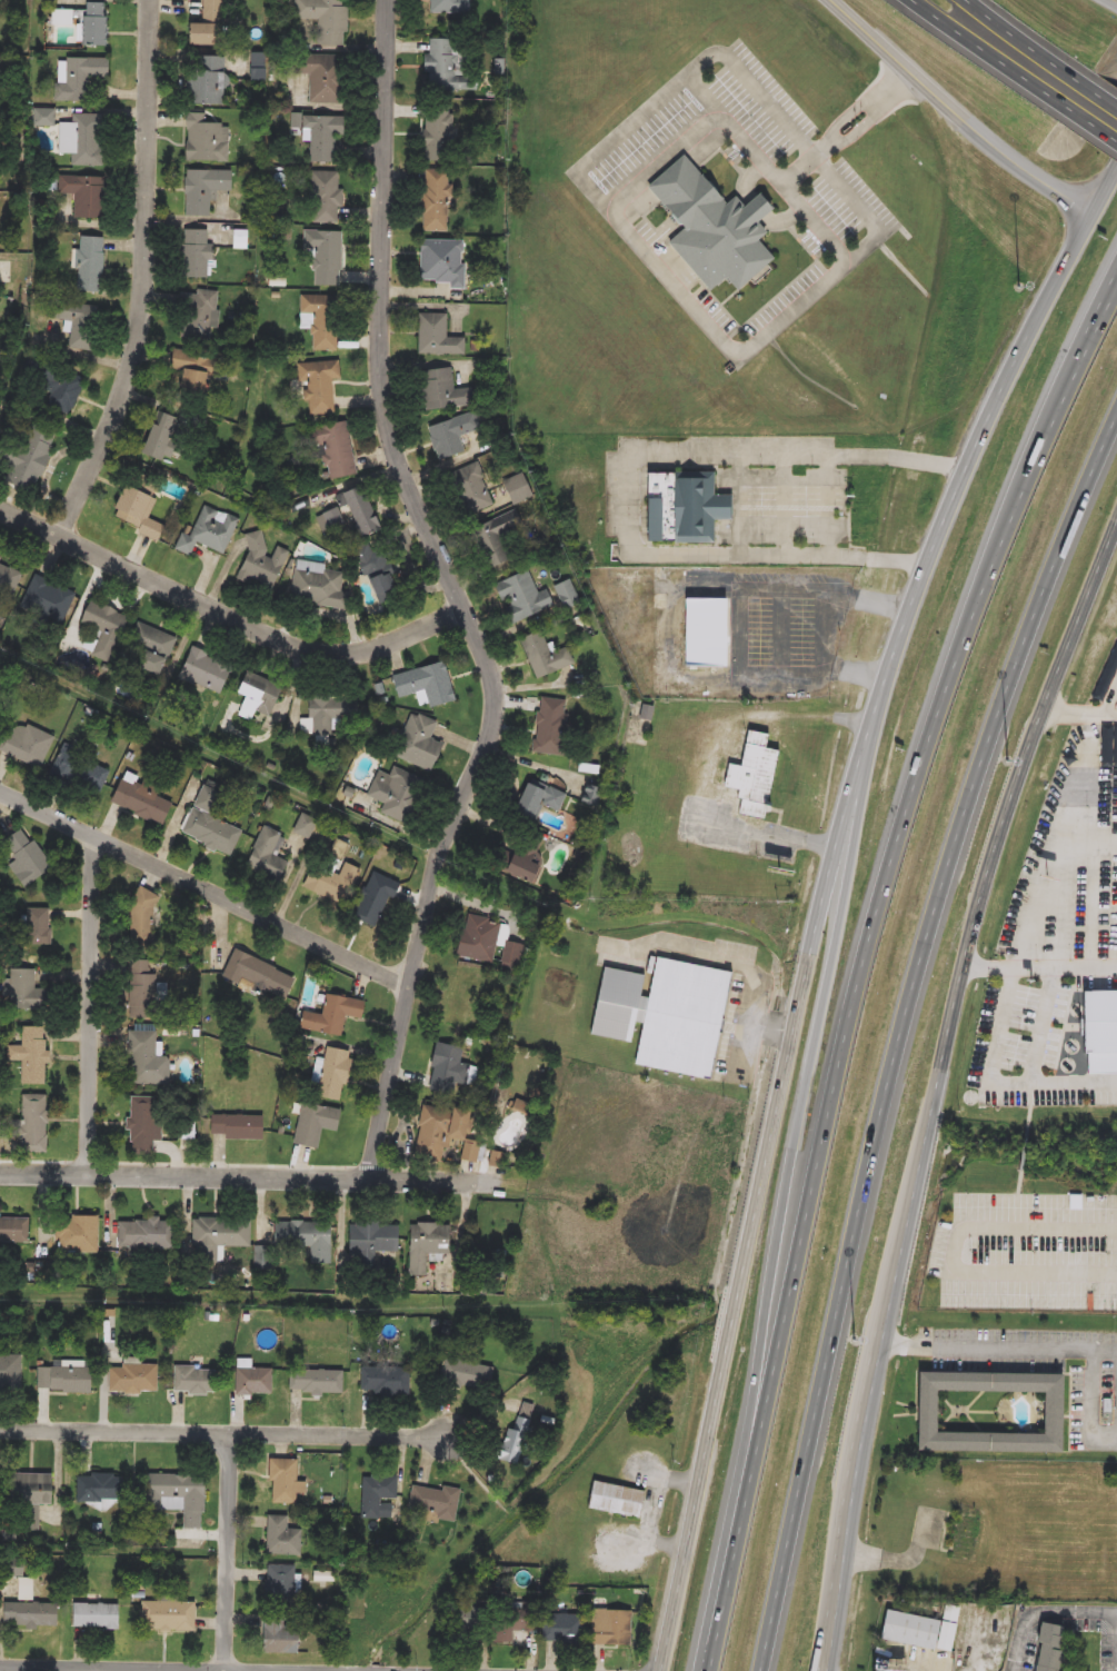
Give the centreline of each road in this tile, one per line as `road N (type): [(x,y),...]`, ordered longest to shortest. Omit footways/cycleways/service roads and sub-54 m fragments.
road 1 (secondary): [(1095,213),(907,613),(849,794),(661,1670)]
road 2 (motorway): [(763,1670),(857,1227),(944,876),(1031,620),(1116,417)]
road 3 (residential): [(370,1181),(441,842),(490,738),(497,690),(388,418),(381,364),(388,0)]
road 4 (secondary): [(824,1670),(874,1377),(975,913),(1048,685),(1116,519)]
road 5 (motorway): [(1116,292),(993,566),(908,800),(845,1037),(767,1386)]
road 6 (motorway): [(907,613),(814,1060),(767,1386)]
road 7 (residential): [(62,535),(140,330),(152,0)]
road 8 (residential): [(467,605),(390,640),(341,650),(281,641),(0,509)]
road 9 (residential): [(226,1670),(235,1432),(0,1427)]
road 10 (residential): [(0,1174),(472,1182)]
road 11 (residential): [(411,985),(0,795)]
road 12 (residential): [(91,1175),(93,837)]
road 13 (tertiary): [(835,0),(975,131),(1095,213)]
road 14 (motorway): [(767,1386),(711,1670)]
road 15 (residential): [(453,1435),(235,1432)]
road 16 (trunk): [(913,0),(993,53),(1035,70)]

